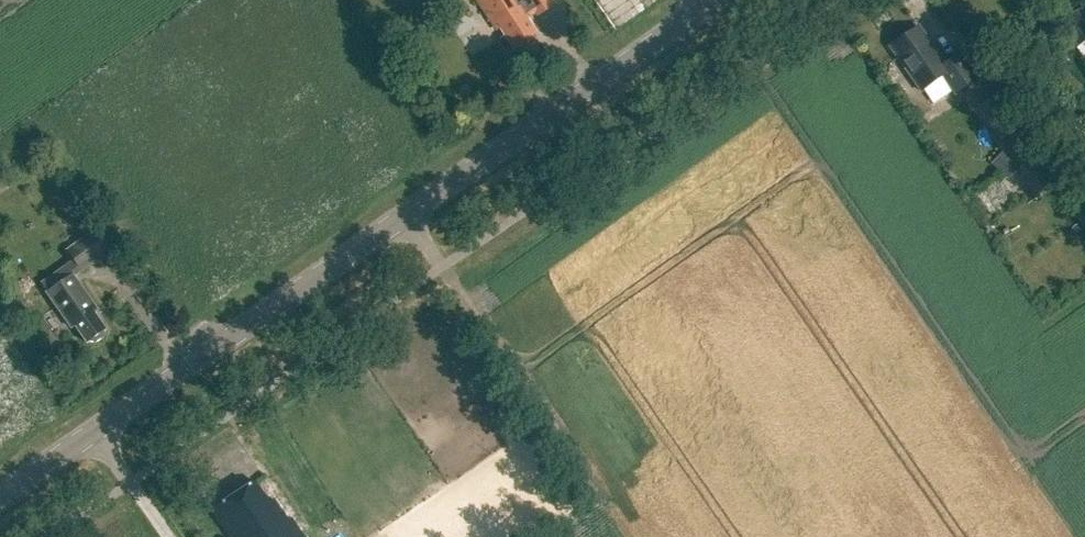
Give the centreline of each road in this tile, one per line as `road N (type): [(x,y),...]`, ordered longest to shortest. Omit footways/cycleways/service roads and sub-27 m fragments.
road 1 (tertiary): [(0,498),(716,0)]

